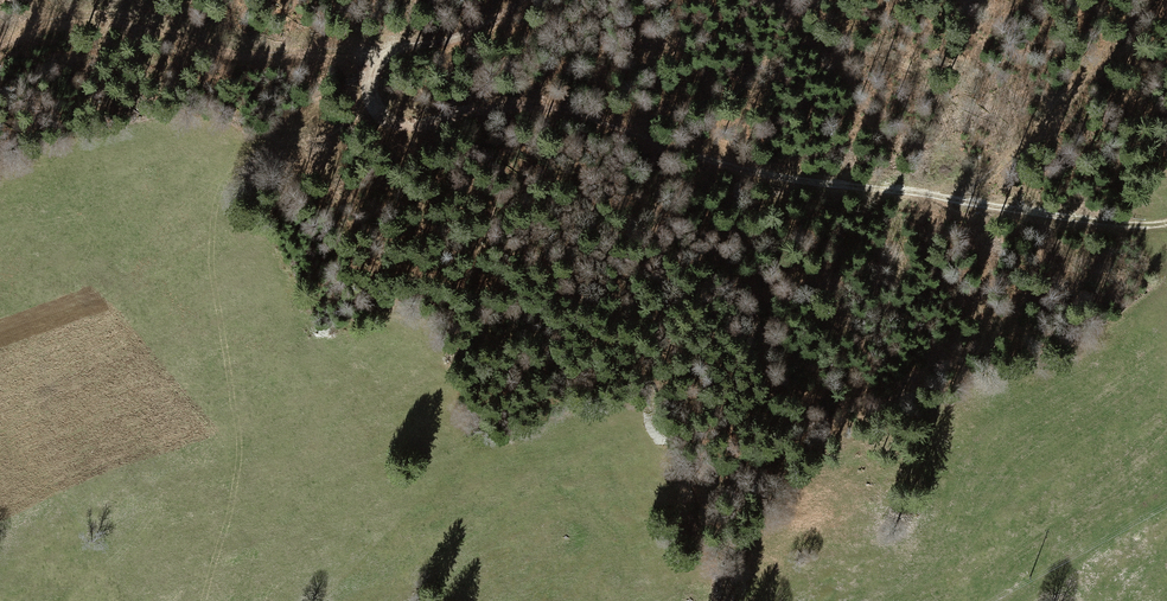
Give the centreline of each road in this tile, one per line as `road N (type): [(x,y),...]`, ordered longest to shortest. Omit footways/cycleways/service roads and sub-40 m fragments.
road 1 (track): [(491,0),(337,78),(716,177),(961,191),(1166,223)]
road 2 (track): [(337,78),(79,18),(0,39)]
road 3 (track): [(961,191),(1166,3)]

